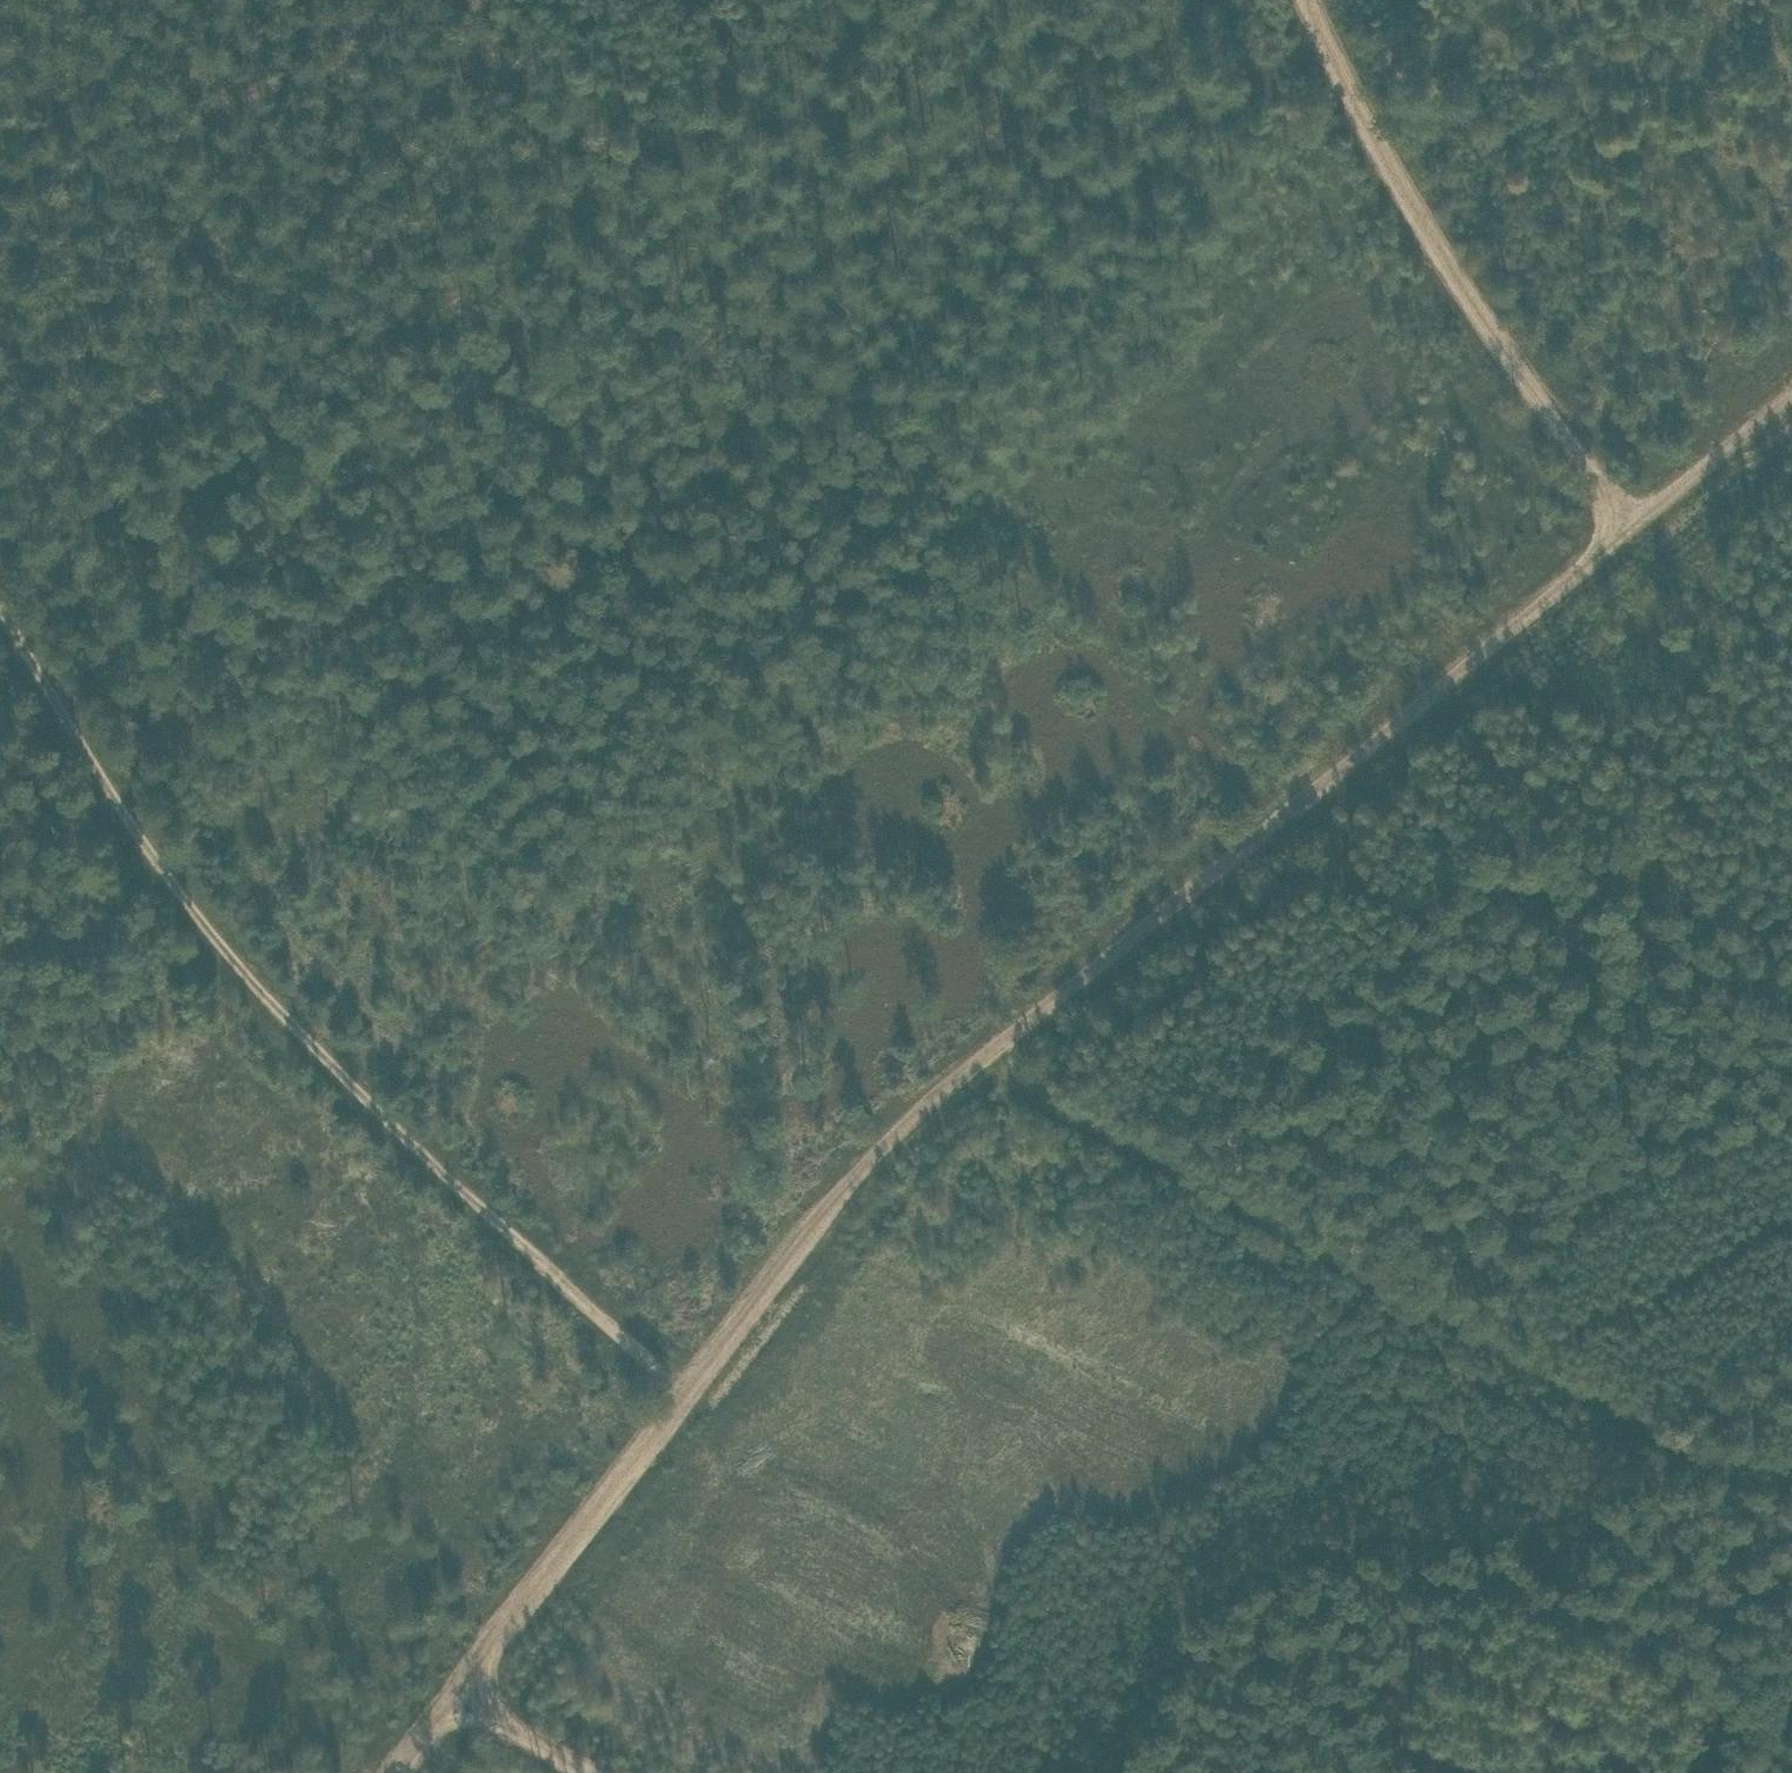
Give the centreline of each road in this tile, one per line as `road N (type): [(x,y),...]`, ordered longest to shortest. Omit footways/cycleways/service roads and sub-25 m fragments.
road 1 (track): [(685,1394),(261,989),(157,869),(10,592)]
road 2 (track): [(1628,519),(1490,642),(1125,930),(982,1063)]
road 3 (track): [(1305,0),(1321,43),(1490,319),(1628,519)]
road 4 (track): [(982,1063),(685,1394)]
road 5 (track): [(685,1394),(456,1700)]
road 6 (track): [(1791,386),(1628,519)]
road 7 (track): [(456,1700),(587,1772)]

